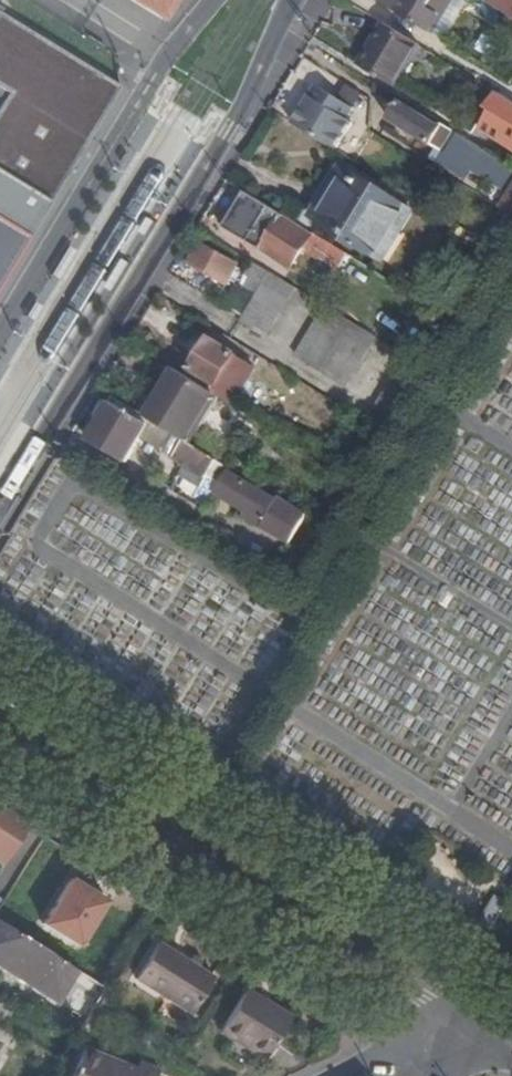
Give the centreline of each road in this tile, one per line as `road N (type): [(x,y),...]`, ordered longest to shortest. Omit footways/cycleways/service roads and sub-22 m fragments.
road 1 (secondary): [(0,513),(231,132),(296,0)]
road 2 (tertiary): [(450,1014),(0,730)]
road 3 (secondary): [(216,0),(150,84),(0,332)]

